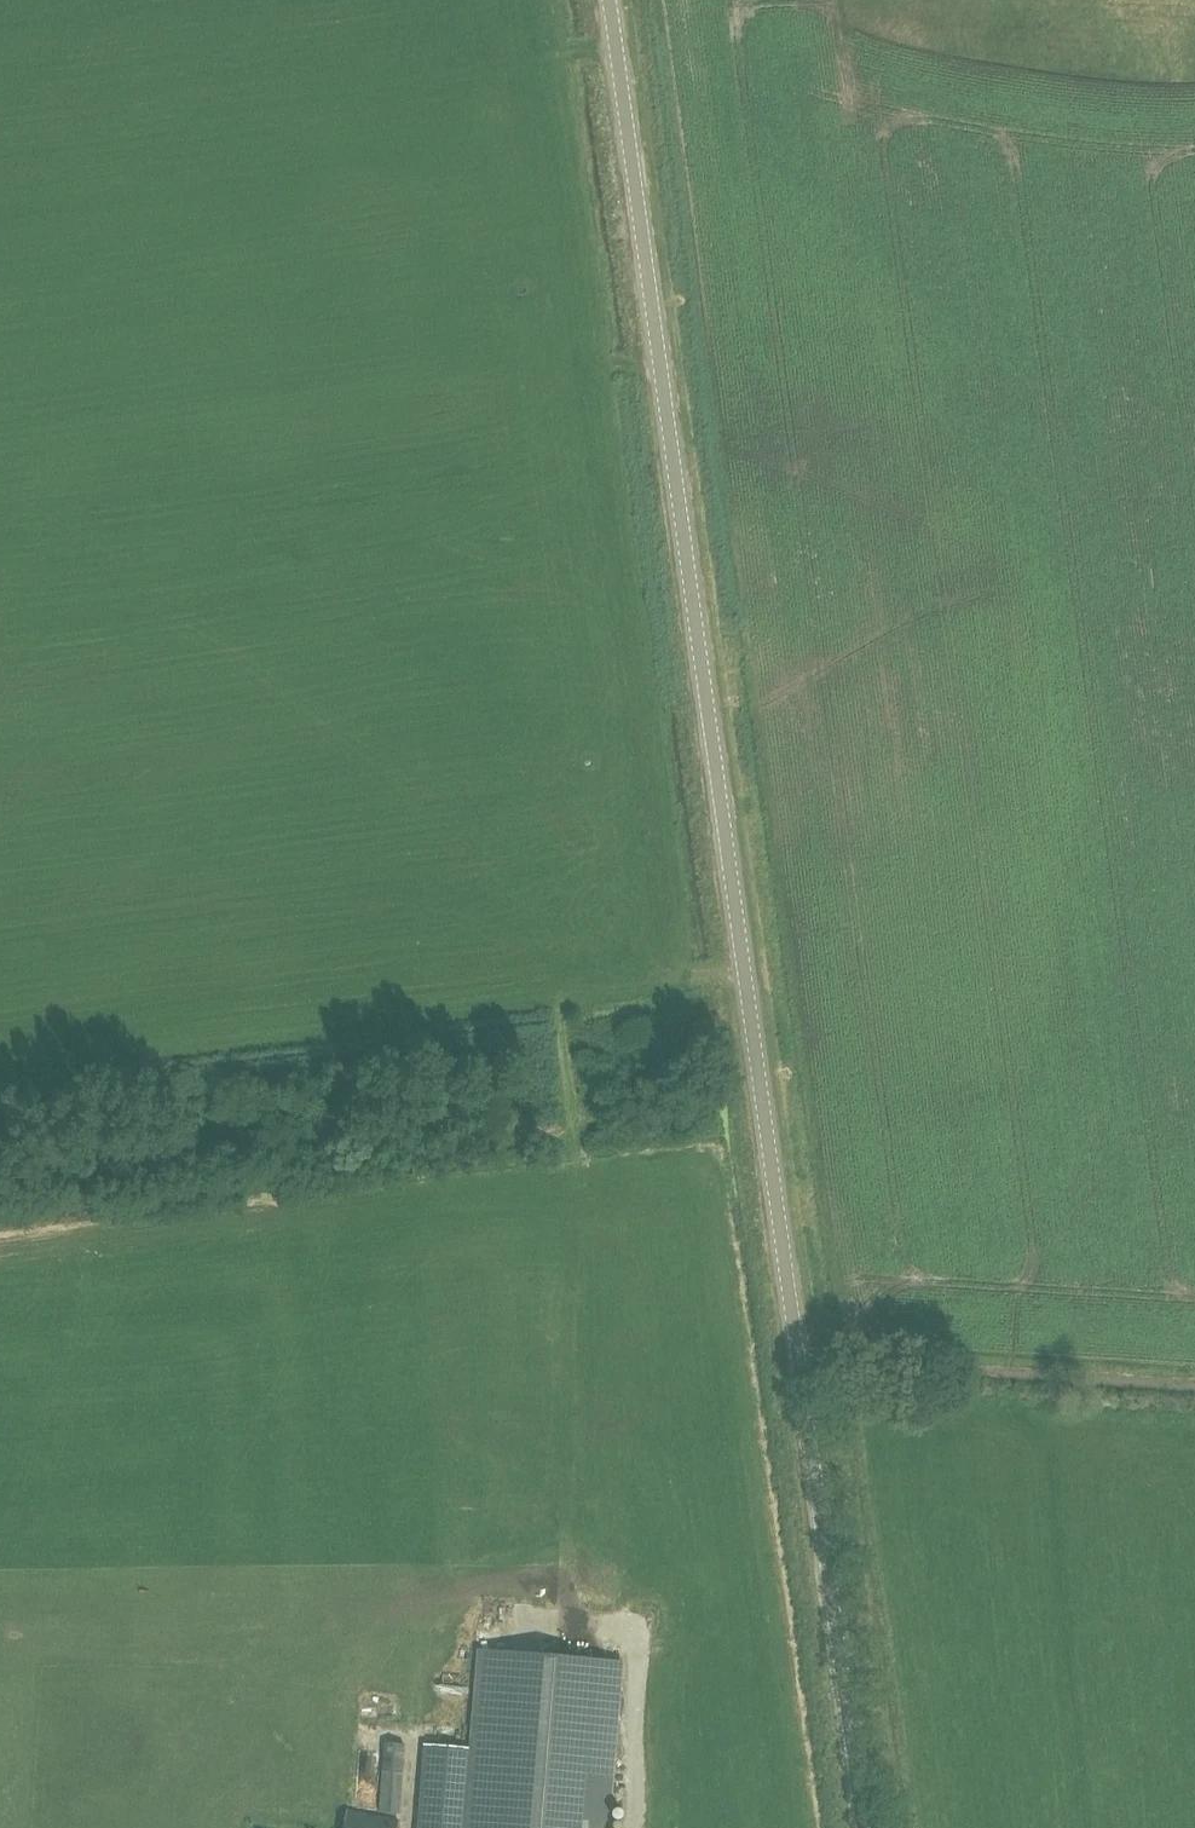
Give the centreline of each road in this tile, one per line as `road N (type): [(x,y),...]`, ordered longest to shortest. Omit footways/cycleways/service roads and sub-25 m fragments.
road 1 (tertiary): [(868,1827),(613,0)]

